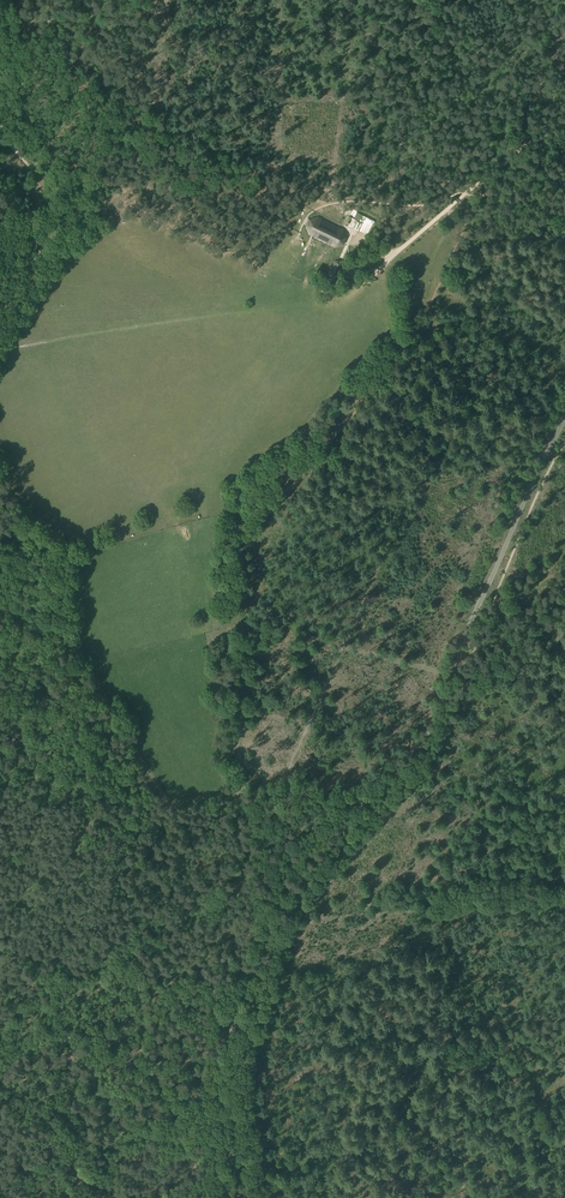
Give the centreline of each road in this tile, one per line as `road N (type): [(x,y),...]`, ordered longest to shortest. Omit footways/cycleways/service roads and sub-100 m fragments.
road 1 (track): [(238,1159),(220,1101),(233,1024),(297,896),(360,798)]
road 2 (track): [(564,1145),(238,1159)]
road 3 (track): [(343,650),(465,372)]
road 4 (track): [(464,194),(341,302),(219,313)]
road 5 (track): [(453,678),(564,416)]
road 6 (track): [(272,798),(203,865),(179,936),(180,967),(233,1024)]
road 7 (track): [(287,916),(564,899)]
road 8 (track): [(219,313),(0,347)]
road 9 (track): [(0,121),(35,177),(47,241),(0,316)]
road 10 (track): [(411,0),(396,206)]
road 11 (track): [(272,798),(343,650)]
road 12 (track): [(465,372),(378,326),(372,300),(380,268)]
road 13 (track): [(360,798),(433,726),(453,678)]
road 14 (track): [(66,0),(0,111)]
road 15 (track): [(564,129),(522,148),(464,194)]
road 16 (track): [(475,615),(527,601),(564,655)]

